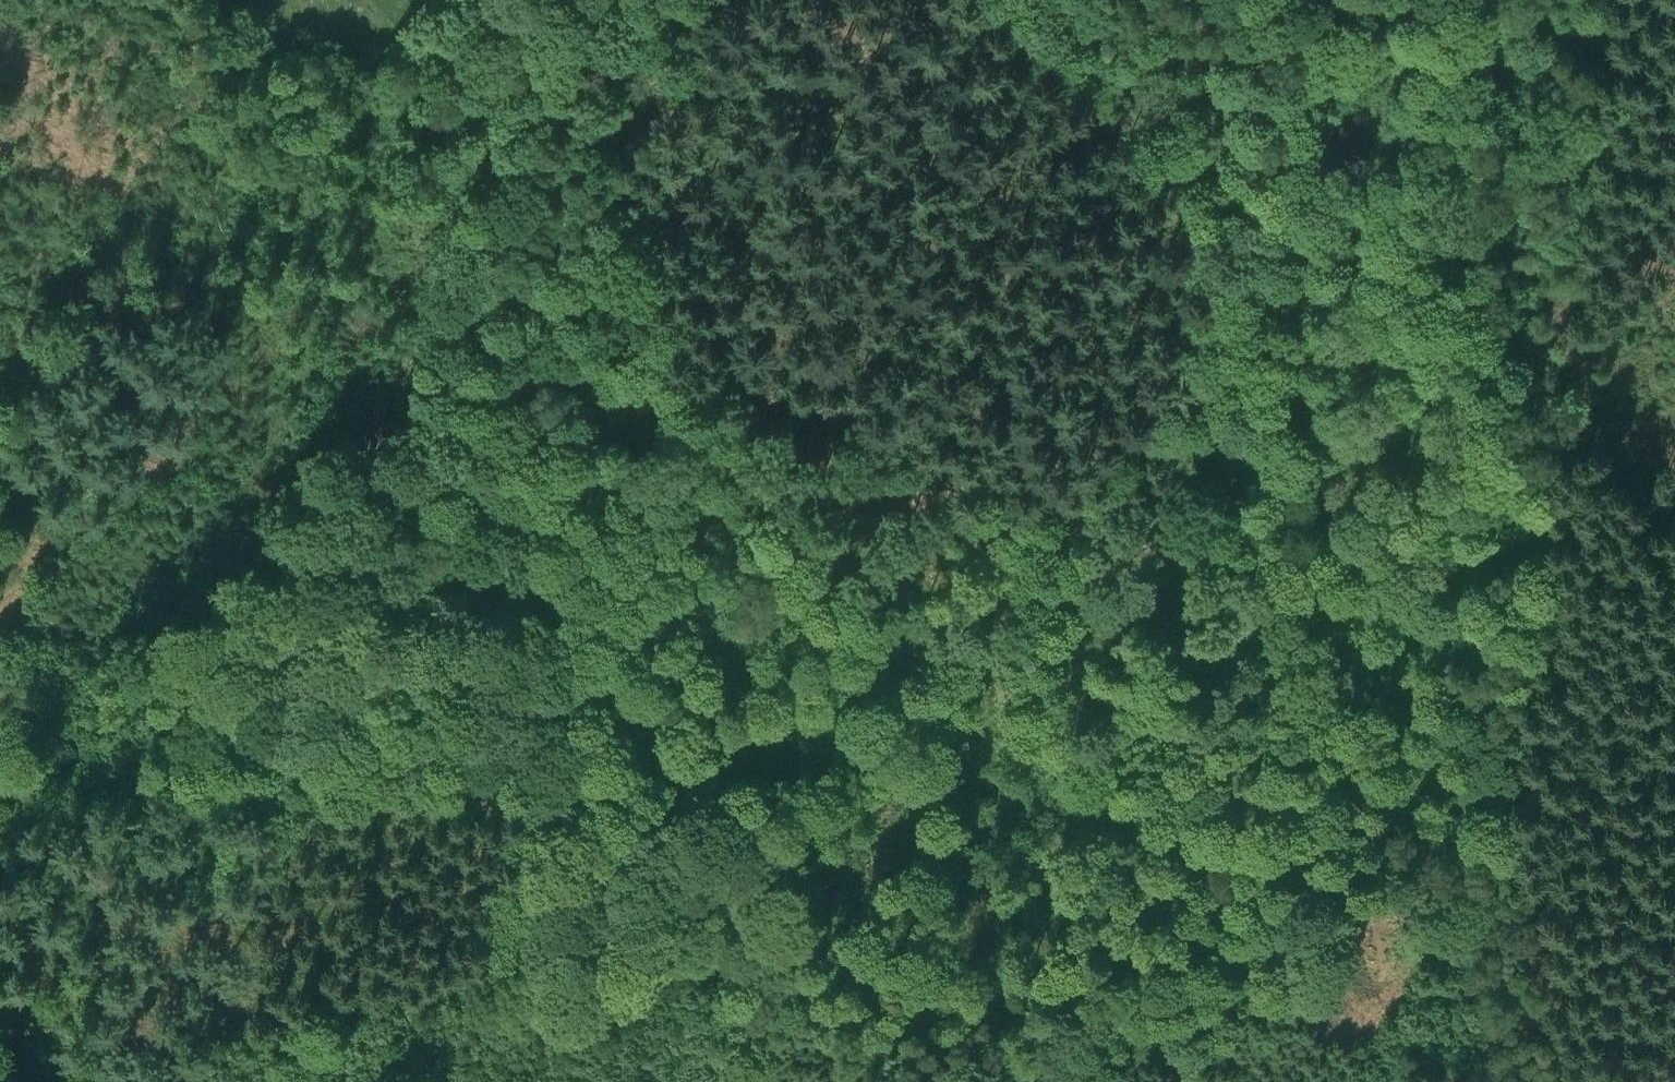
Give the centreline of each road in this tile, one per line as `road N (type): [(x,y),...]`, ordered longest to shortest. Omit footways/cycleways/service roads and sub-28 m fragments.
road 1 (track): [(126,1081),(0,1018)]

